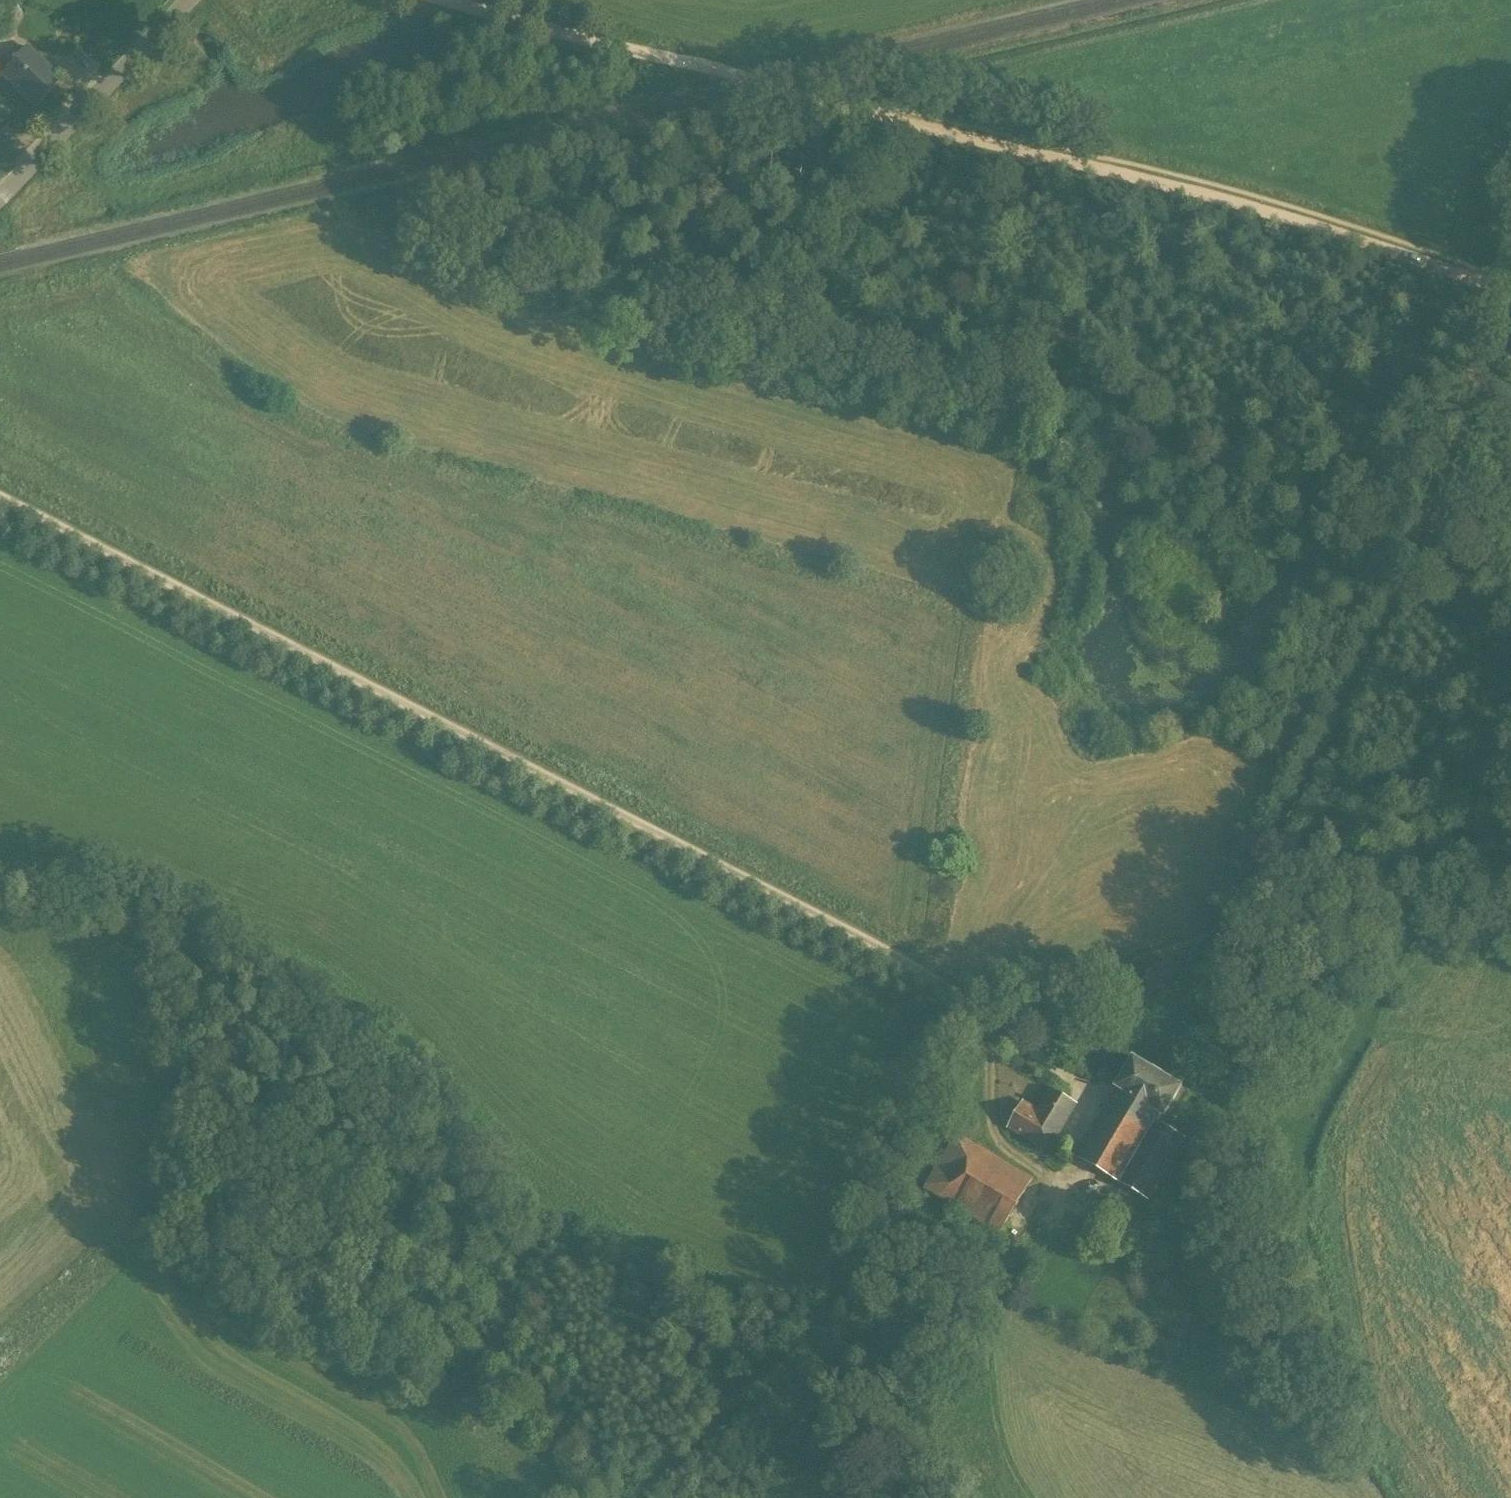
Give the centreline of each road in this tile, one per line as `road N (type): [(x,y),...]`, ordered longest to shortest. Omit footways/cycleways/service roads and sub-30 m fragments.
road 1 (track): [(0,497),(893,954),(998,1024)]
road 2 (track): [(998,1024),(1073,984),(1211,929),(1243,893),(1463,459),(1497,296)]
road 3 (track): [(1510,292),(1282,218),(829,103)]
road 4 (track): [(1397,1497),(1347,1403),(1292,1178),(1296,1153),(1411,917)]
road 5 (track): [(639,1497),(900,1231),(998,1024)]
road 6 (track): [(829,103),(432,0)]
road 7 (track): [(855,1497),(929,1405),(1022,1260),(1056,1177)]
road 8 (unclassified): [(0,200),(190,0)]
road 9 (track): [(1127,1205),(1142,1210),(1155,1203),(1198,1129),(1221,1119),(1303,1142)]

